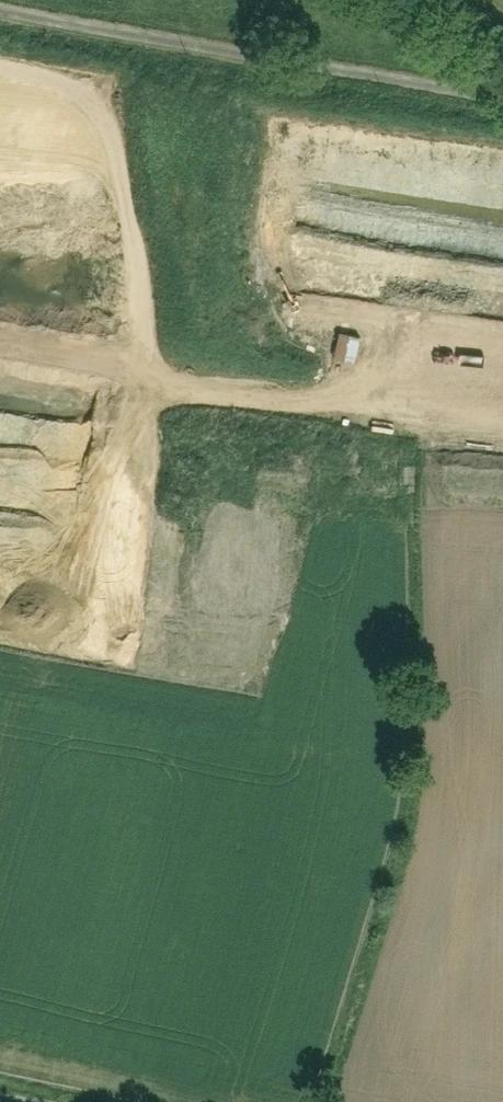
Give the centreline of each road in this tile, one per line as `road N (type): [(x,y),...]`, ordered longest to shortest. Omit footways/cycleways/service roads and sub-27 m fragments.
road 1 (residential): [(502,107),(0,12)]

